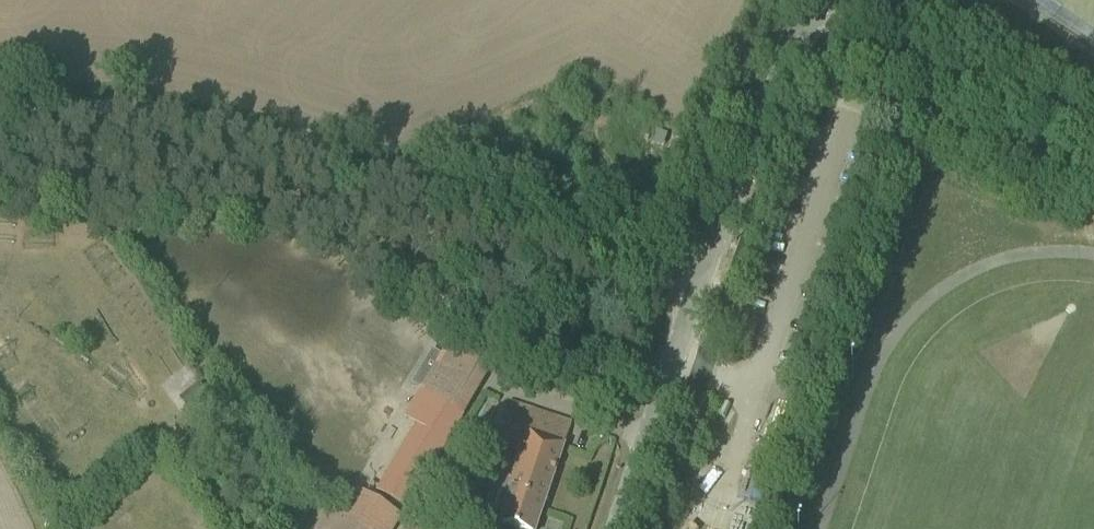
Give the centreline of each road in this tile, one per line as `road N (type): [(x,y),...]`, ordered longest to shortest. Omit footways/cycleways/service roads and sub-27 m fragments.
road 1 (unclassified): [(0,112),(140,109),(278,142),(695,293)]
road 2 (secondary): [(695,293),(743,147),(819,0)]
road 3 (secondary): [(619,528),(695,293)]

